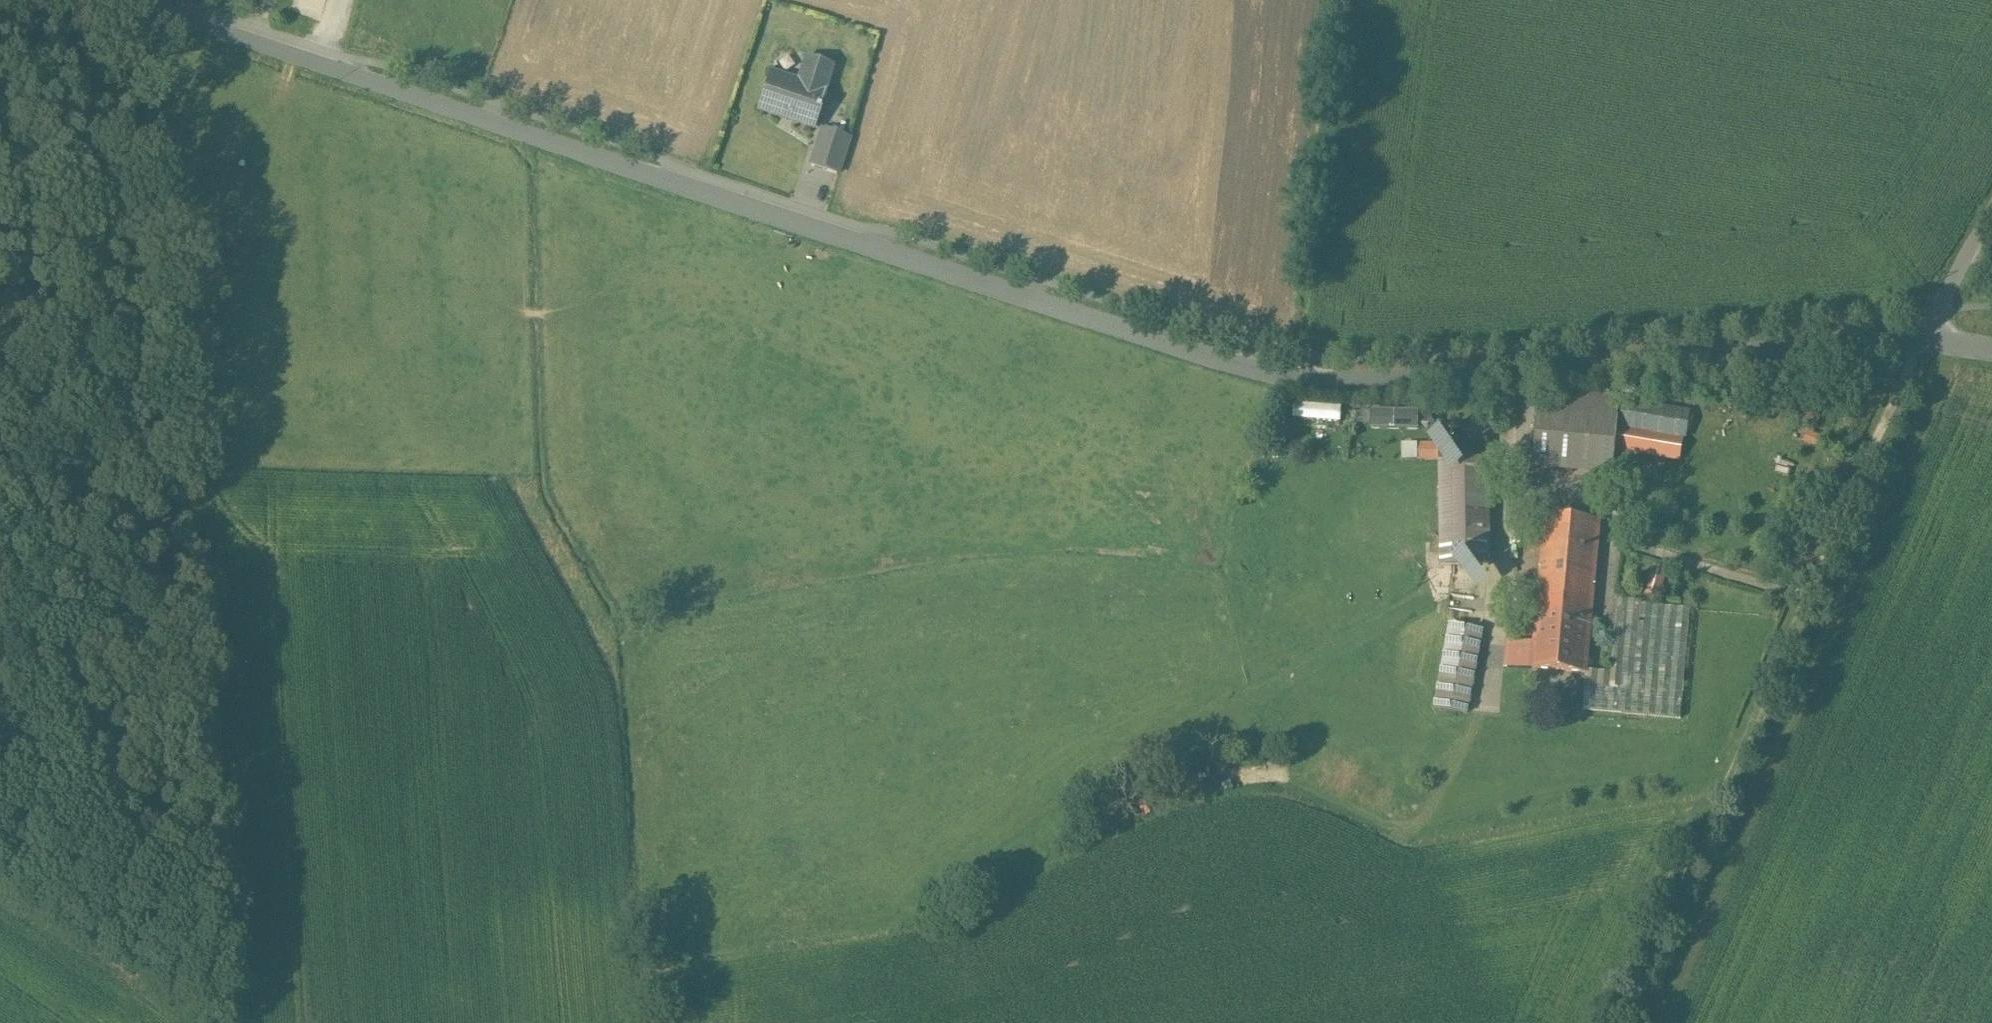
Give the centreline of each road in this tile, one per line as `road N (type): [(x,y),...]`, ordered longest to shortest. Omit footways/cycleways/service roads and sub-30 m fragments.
road 1 (unclassified): [(131,0),(911,263),(1302,381),(1387,383),(1925,338)]
road 2 (track): [(1625,1022),(1925,338)]
road 3 (unclassified): [(1925,338),(1991,226)]

